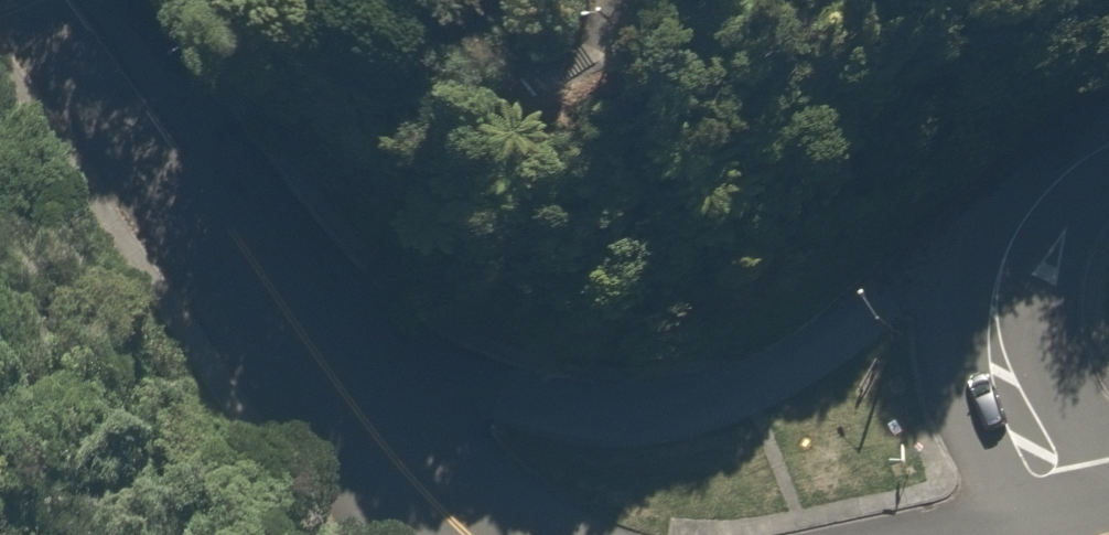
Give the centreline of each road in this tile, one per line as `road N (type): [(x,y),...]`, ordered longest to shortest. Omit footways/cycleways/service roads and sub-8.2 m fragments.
road 1 (tertiary): [(291,316),(410,370),(503,399),(576,413),(660,411),(779,372),(978,235),(1034,207)]
road 2 (residential): [(291,316),(69,0)]
road 3 (tertiary): [(1070,534),(996,353),(1001,271),(1034,207)]
road 4 (residential): [(467,534),(371,430),(291,316)]

